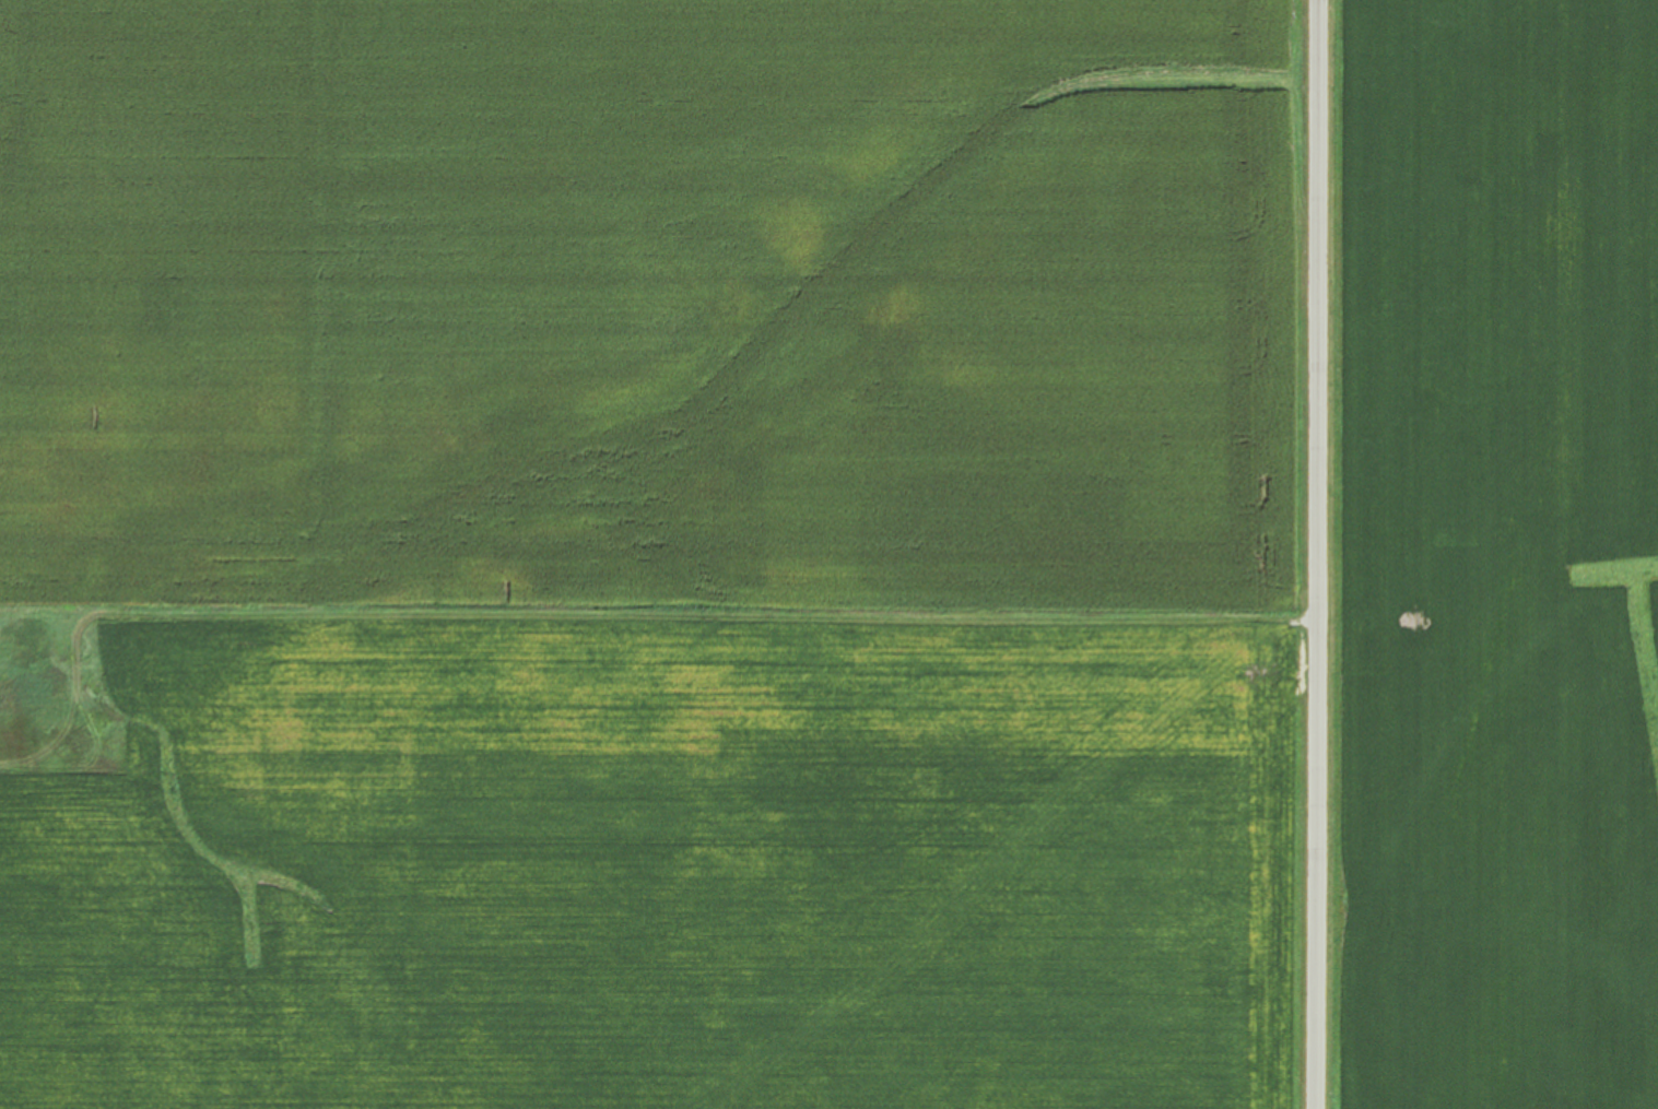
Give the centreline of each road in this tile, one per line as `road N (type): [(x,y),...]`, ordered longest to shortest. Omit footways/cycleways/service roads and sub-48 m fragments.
road 1 (residential): [(1316,1108),(1317,0)]

